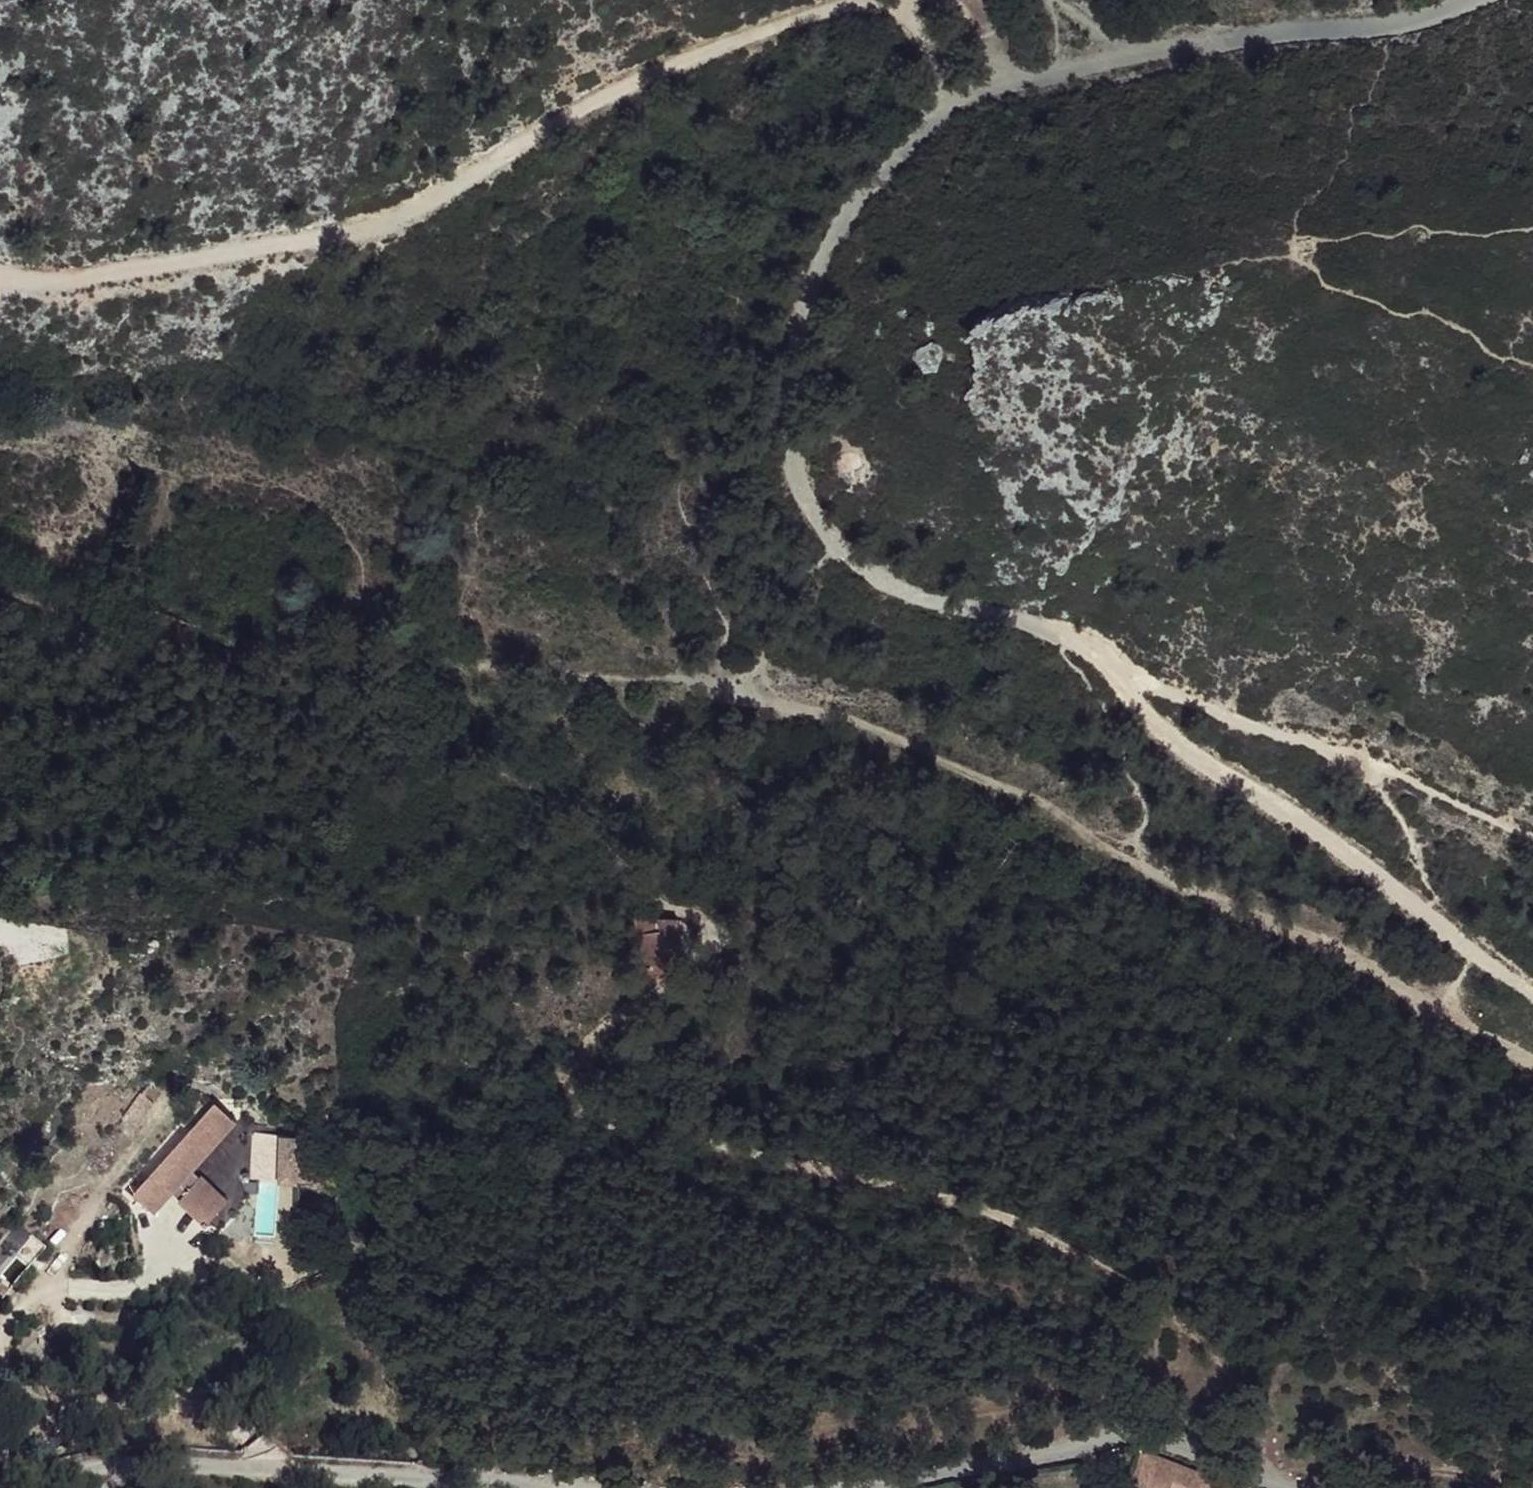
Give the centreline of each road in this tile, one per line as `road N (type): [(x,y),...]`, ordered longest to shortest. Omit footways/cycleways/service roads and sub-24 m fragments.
road 1 (track): [(907,15),(942,50),(953,103),(856,201),(814,259),(792,351),(788,436),(802,492),(837,548),(893,586),(1023,621),(1113,667)]
road 2 (track): [(0,282),(50,286),(421,215),(580,114),(695,58),(853,0)]
road 3 (track): [(1113,667),(1203,761),(1371,868),(1532,998)]
road 4 (track): [(953,103),(1137,53),(1292,30),(1392,27),(1474,0)]
road 5 (unclassified): [(0,1486),(138,1459),(498,1487)]
road 6 (unclassified): [(907,1487),(1111,1438),(1147,1437),(1315,1487)]

